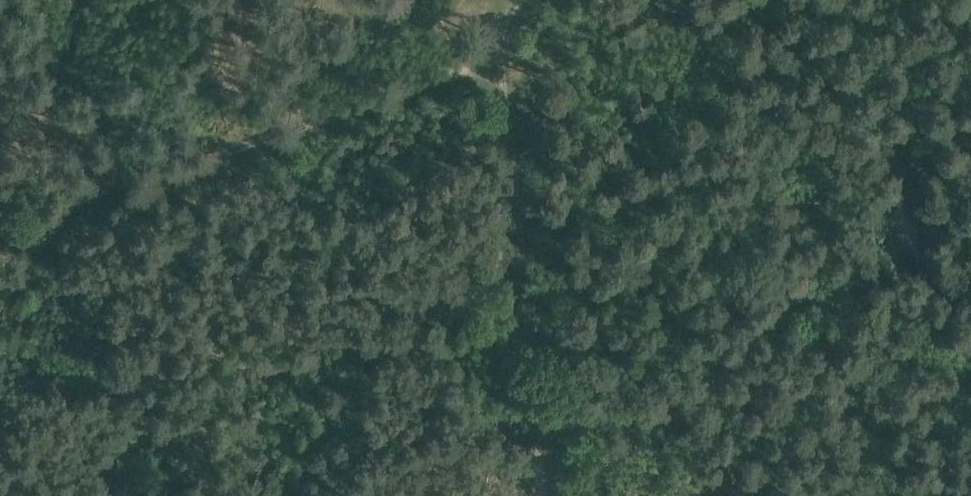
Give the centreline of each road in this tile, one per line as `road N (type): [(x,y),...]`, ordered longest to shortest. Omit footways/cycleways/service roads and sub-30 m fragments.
road 1 (track): [(504,2),(500,71),(529,320),(538,495)]

